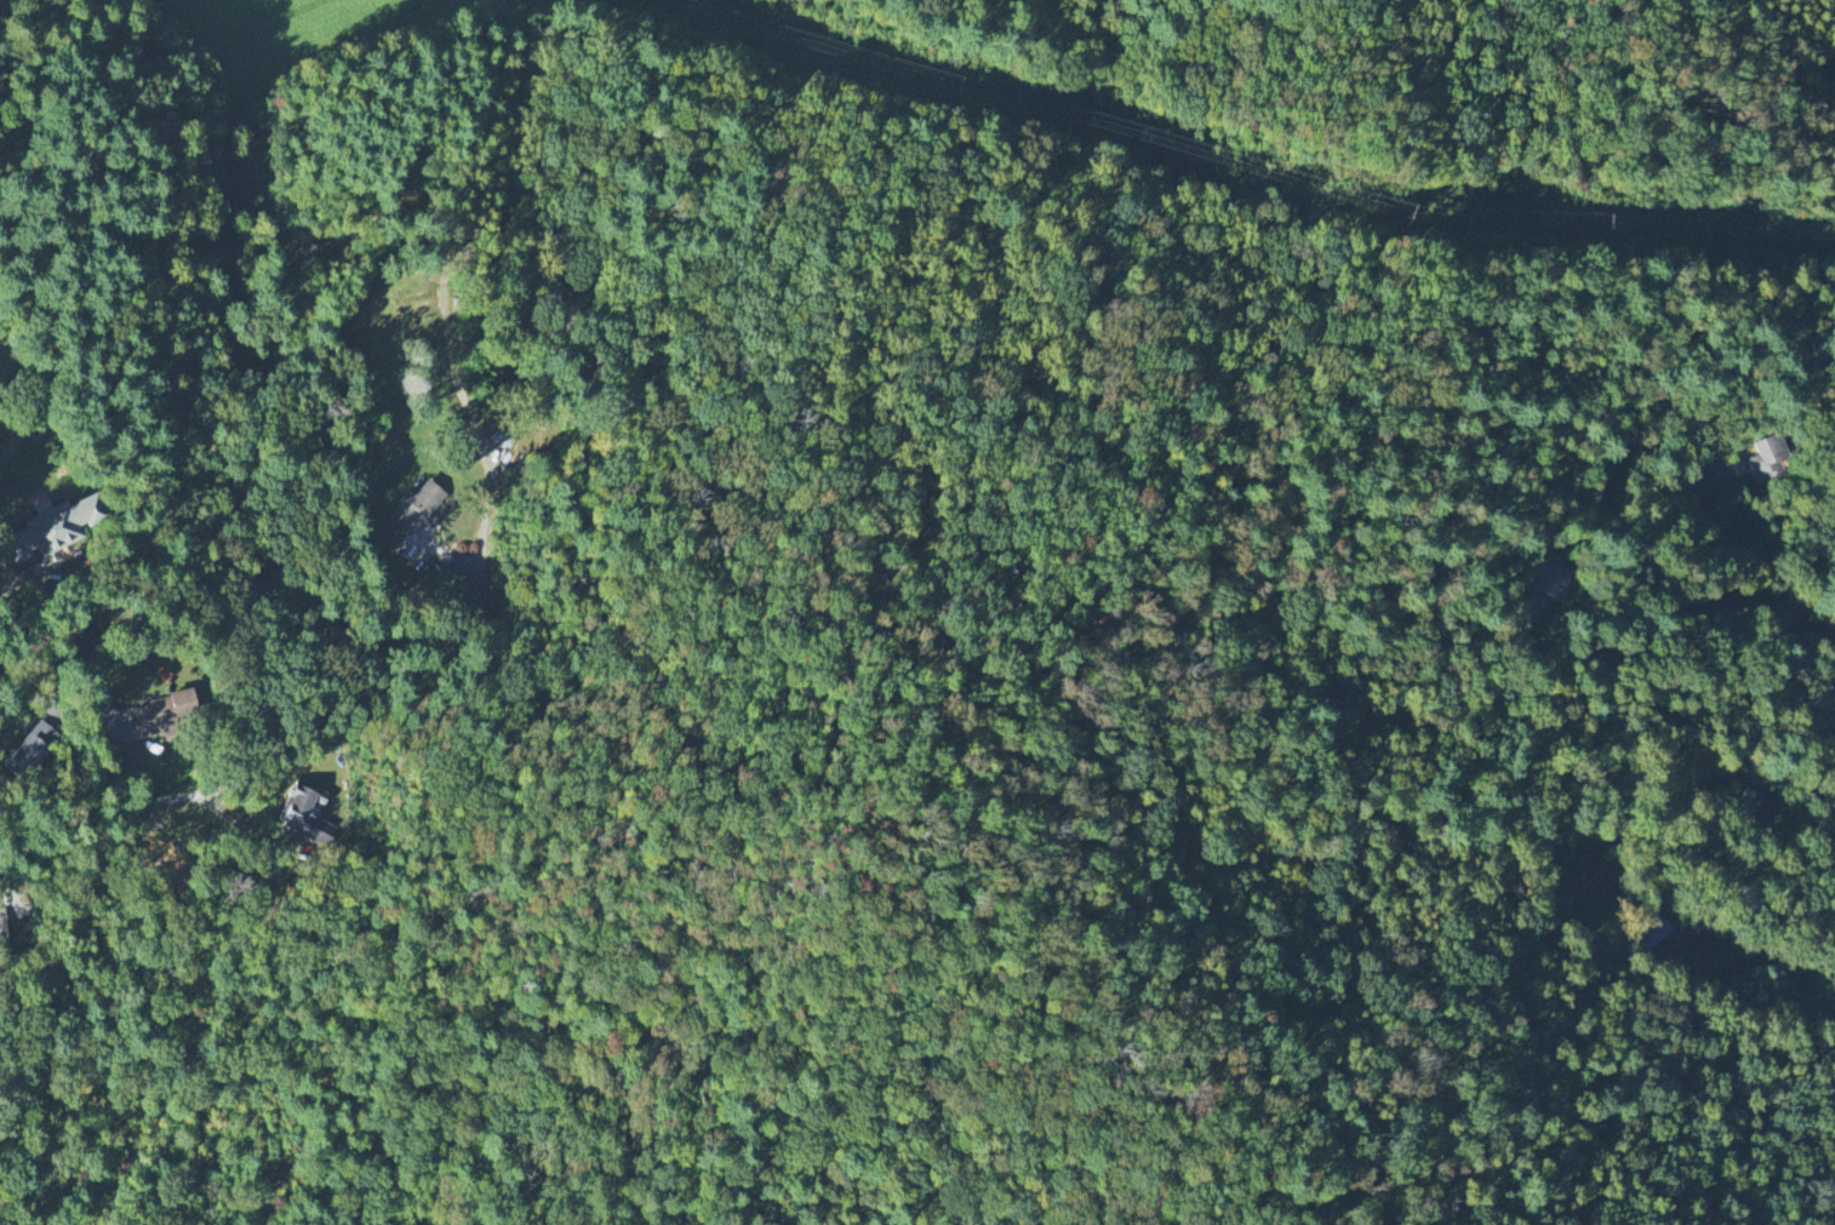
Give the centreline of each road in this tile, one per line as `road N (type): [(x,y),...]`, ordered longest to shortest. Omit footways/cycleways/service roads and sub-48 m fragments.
road 1 (residential): [(0,858),(85,813),(133,801),(191,801),(473,677),(487,657),(481,629),(444,576)]
road 2 (residential): [(1834,585),(1715,540),(1676,477)]
road 3 (residential): [(0,657),(28,652),(46,675),(32,698),(0,686)]

